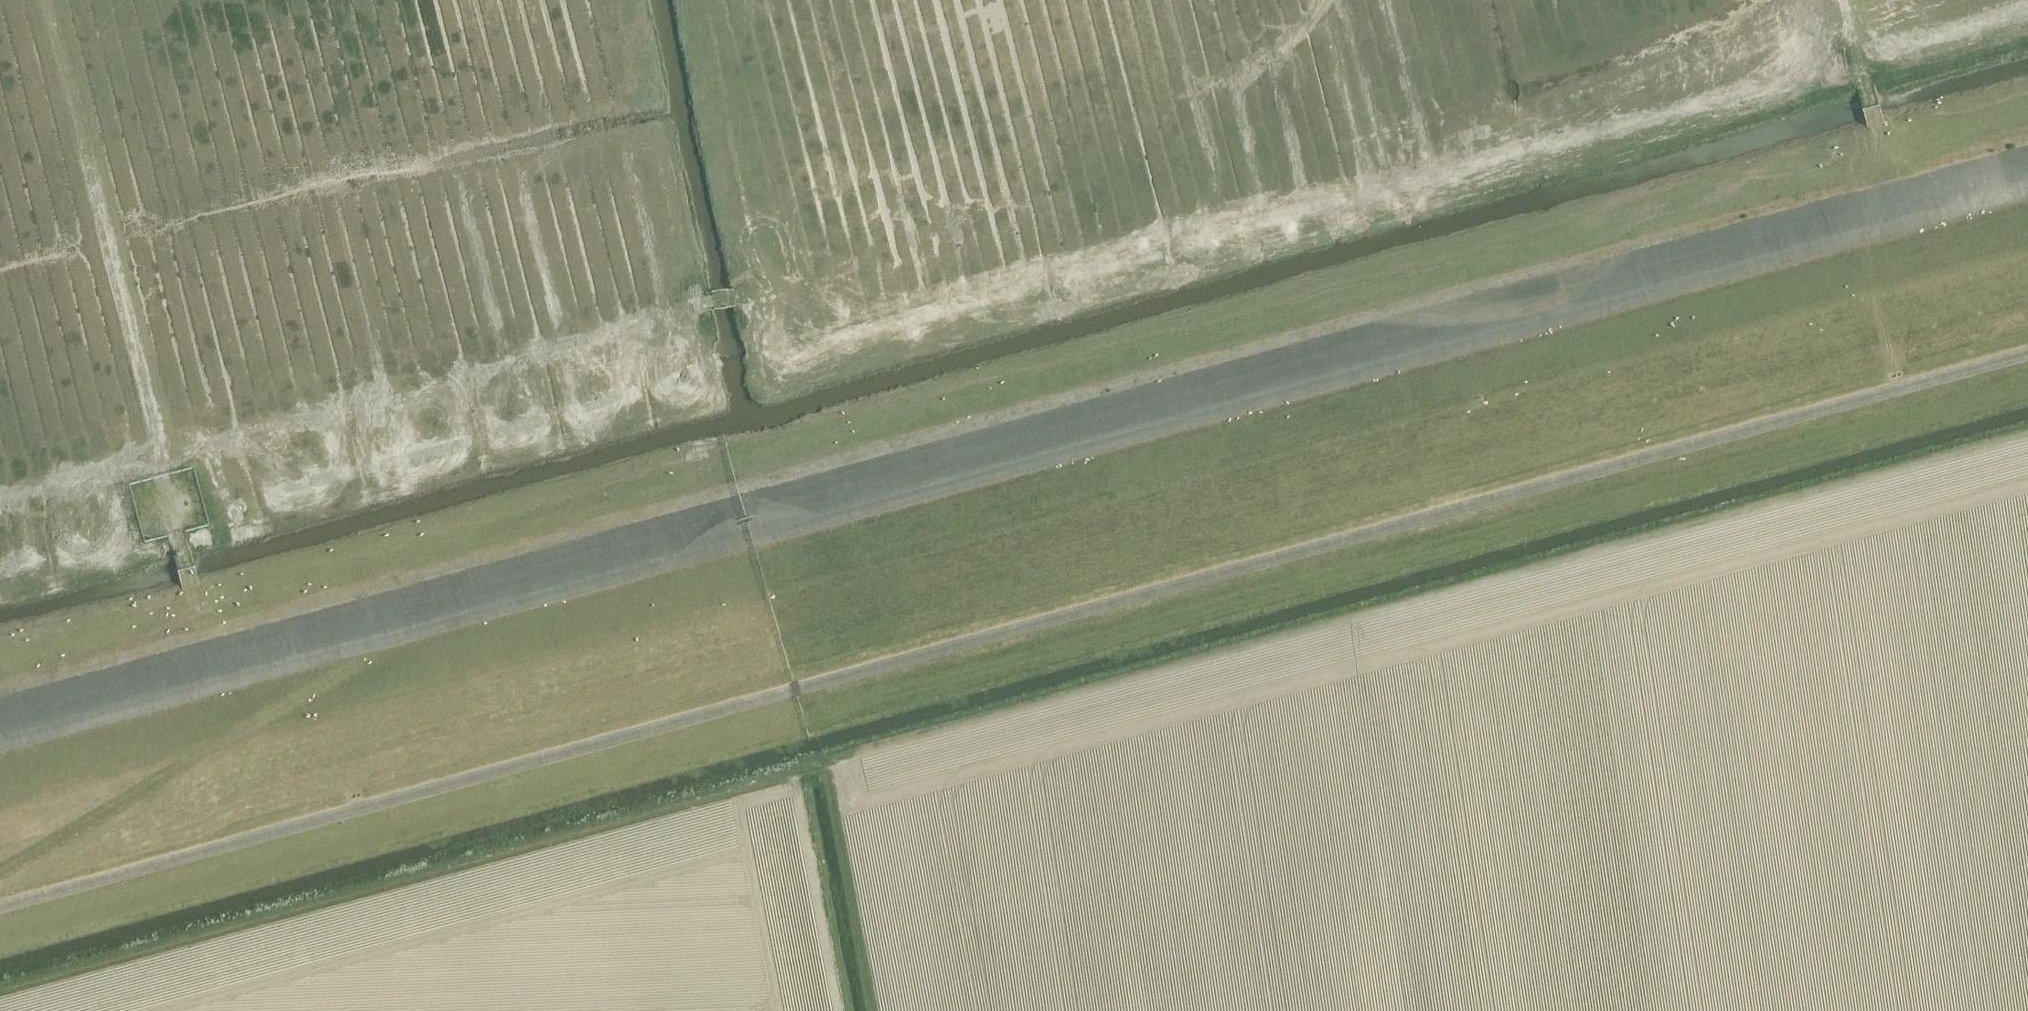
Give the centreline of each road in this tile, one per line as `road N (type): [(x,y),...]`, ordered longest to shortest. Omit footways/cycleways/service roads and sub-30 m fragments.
road 1 (track): [(0,744),(2027,188)]
road 2 (track): [(0,878),(228,744),(379,640)]

